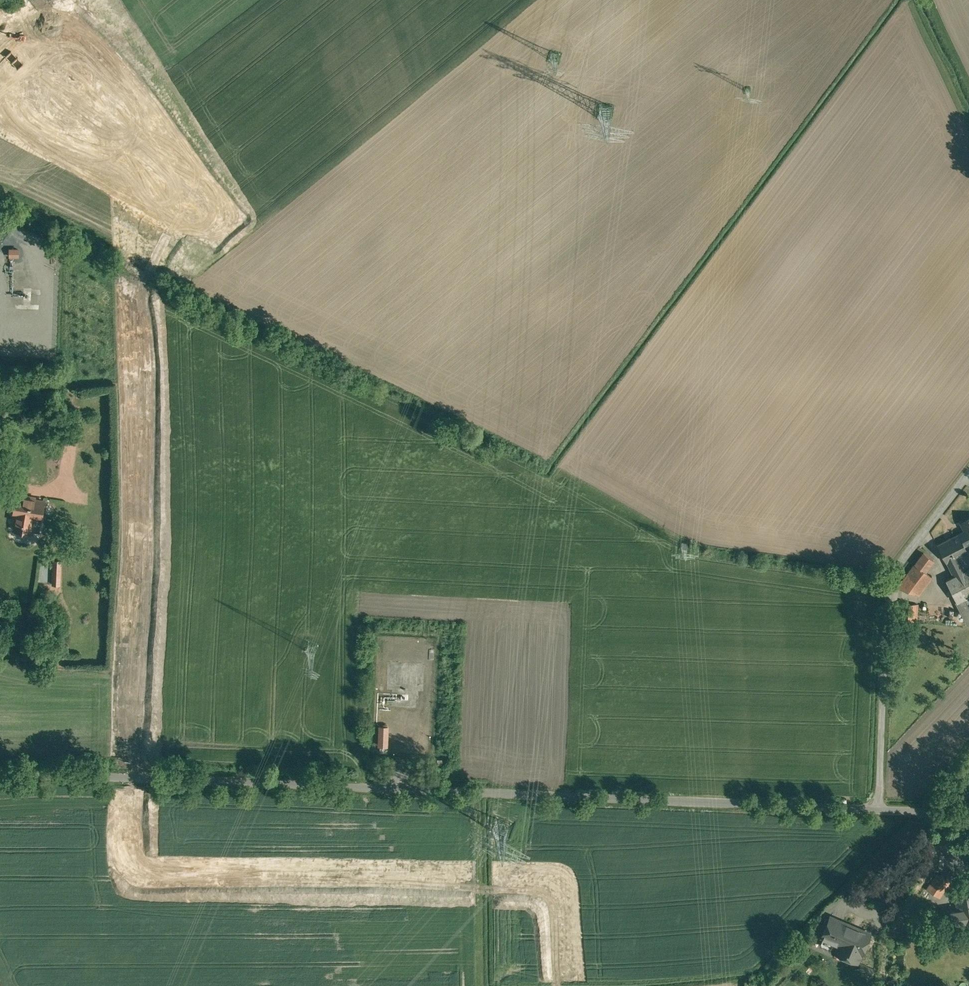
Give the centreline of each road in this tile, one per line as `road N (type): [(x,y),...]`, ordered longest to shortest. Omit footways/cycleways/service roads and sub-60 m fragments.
road 1 (unclassified): [(879,809),(0,773)]
road 2 (unclassified): [(968,471),(890,579),(879,809)]

